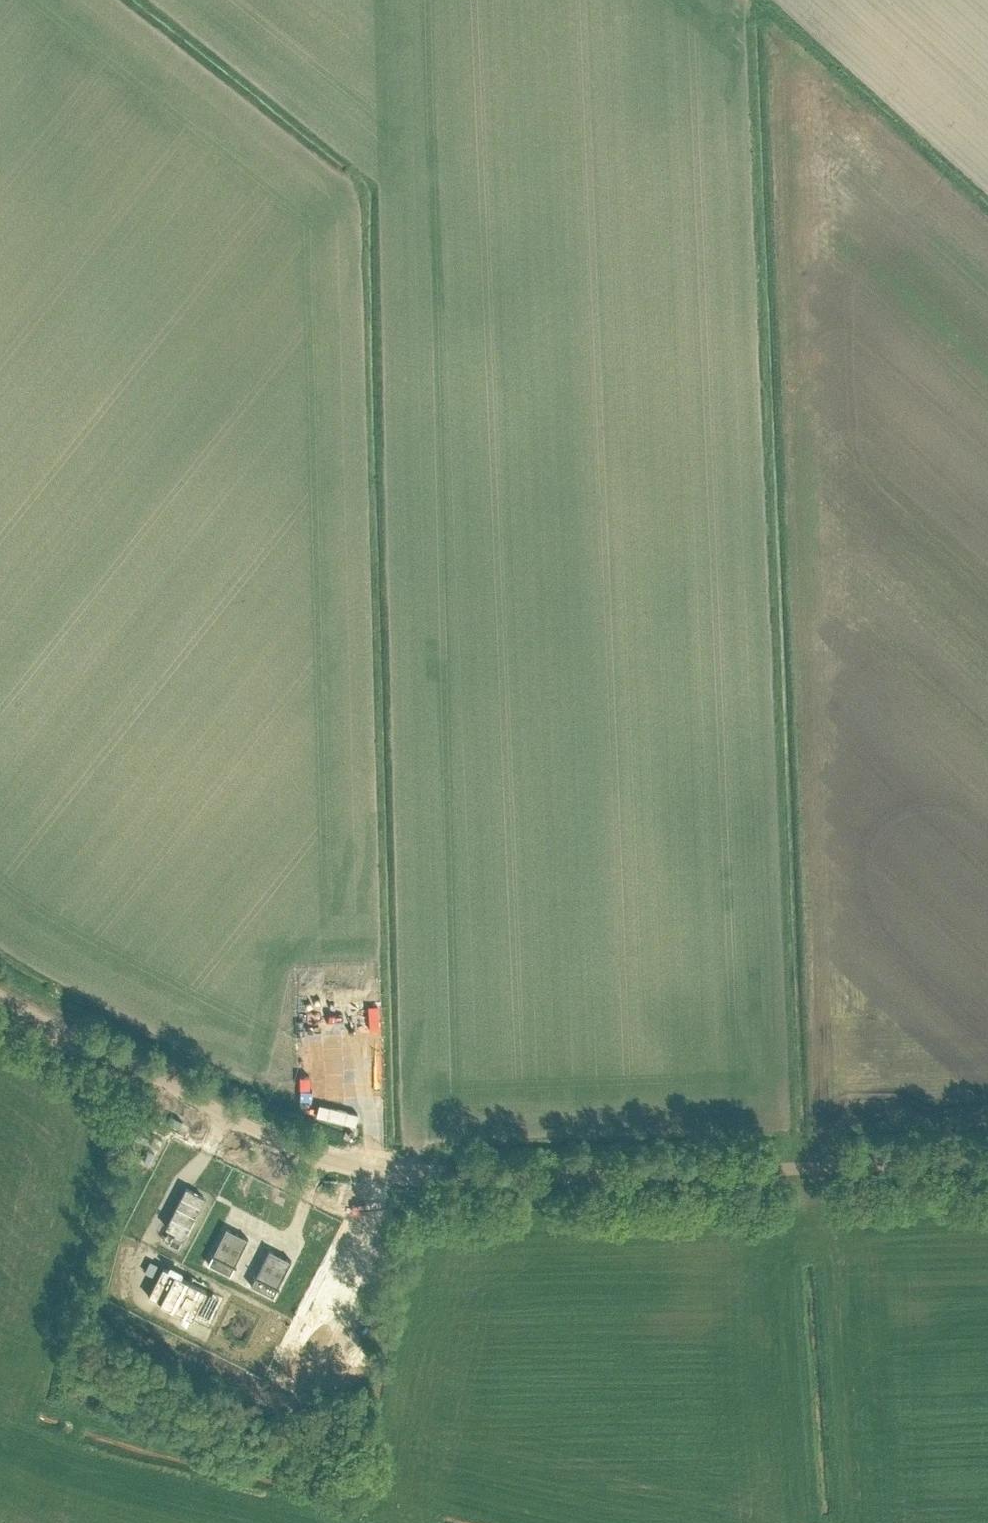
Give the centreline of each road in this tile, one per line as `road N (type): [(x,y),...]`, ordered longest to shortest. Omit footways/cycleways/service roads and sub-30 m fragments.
road 1 (unclassified): [(987,1160),(413,1179),(321,1160),(0,991)]

